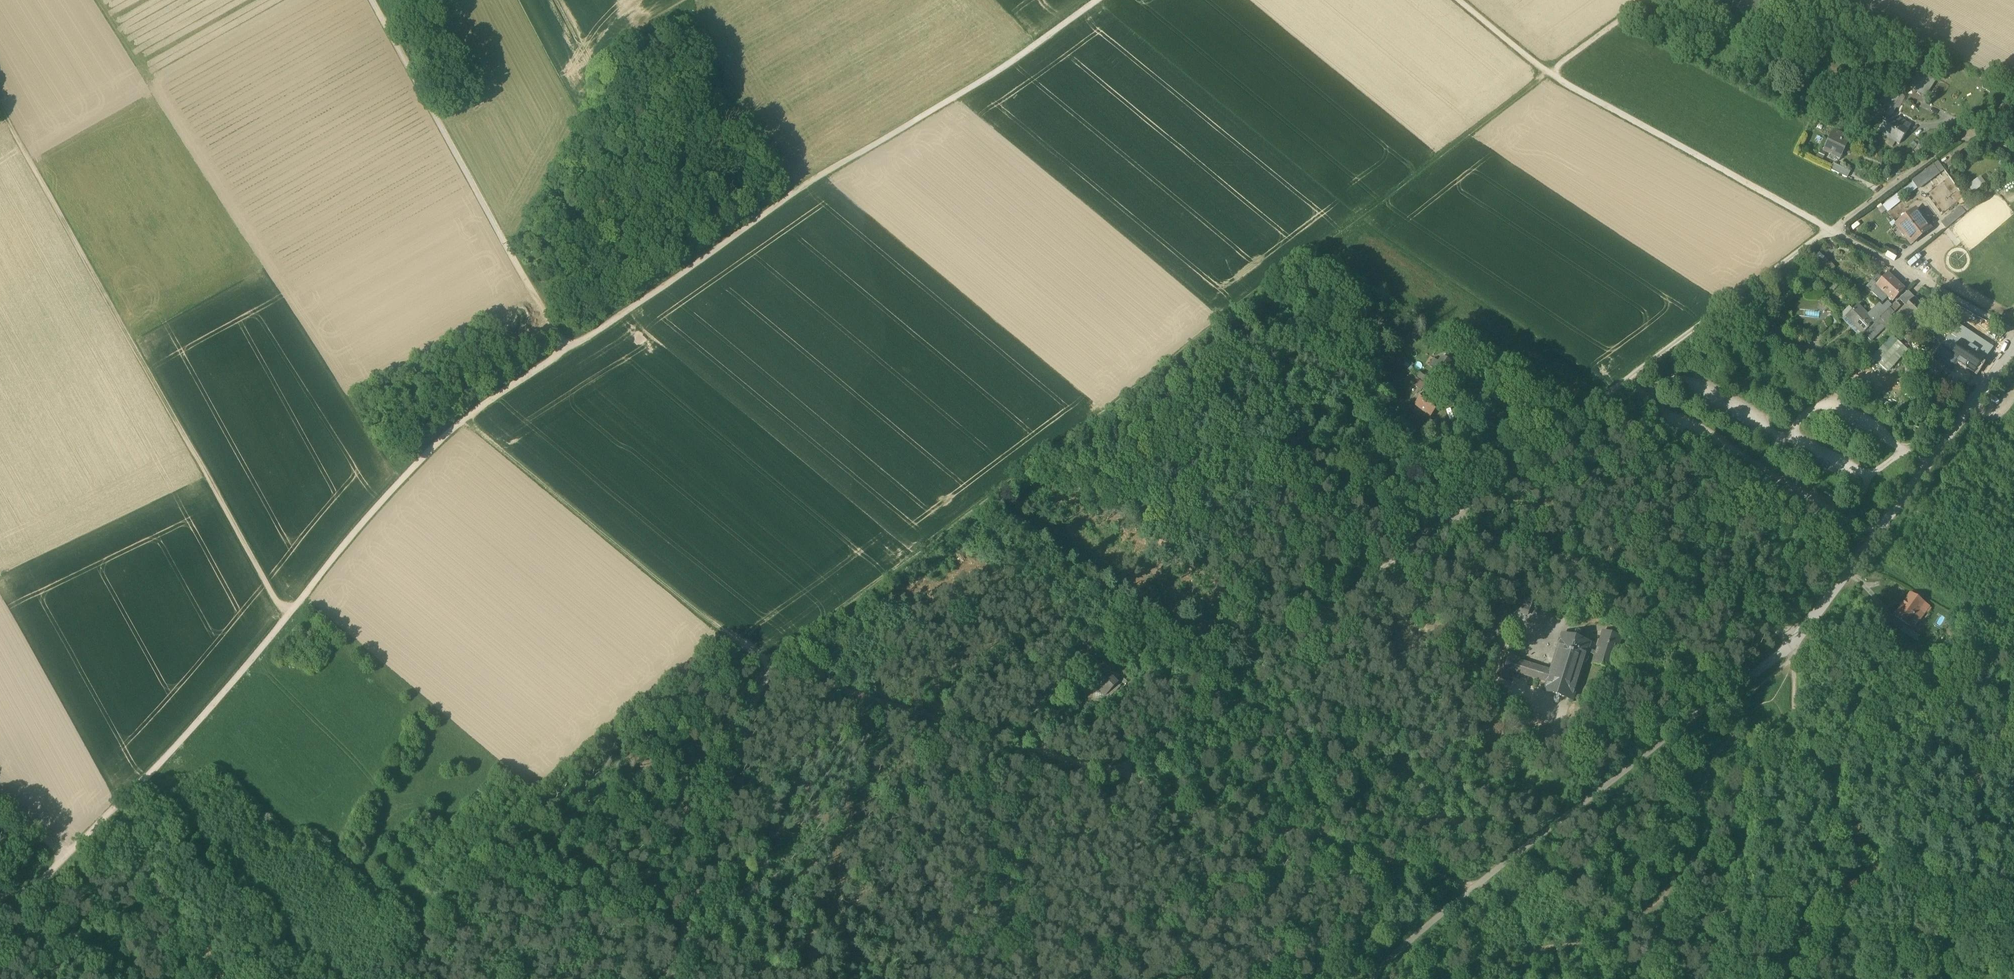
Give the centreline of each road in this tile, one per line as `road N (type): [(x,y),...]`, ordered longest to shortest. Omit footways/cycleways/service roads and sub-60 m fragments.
road 1 (track): [(767,666),(1547,74)]
road 2 (track): [(564,352),(428,447),(211,709),(25,895)]
road 3 (unclassified): [(1874,536),(1793,642),(1474,887),(1371,978)]
road 4 (track): [(1099,0),(940,111),(783,197),(564,352)]
road 5 (track): [(0,109),(285,618)]
road 6 (track): [(564,352),(371,0)]
road 7 (track): [(767,666),(464,415)]
road 8 (track): [(1474,887),(1114,774)]
road 9 (track): [(1799,635),(1445,522)]
road 10 (track): [(1114,774),(767,666)]
road 11 (track): [(767,666),(672,978)]
road 12 (residential): [(1831,230),(1634,376)]
road 13 (residential): [(1874,536),(2013,348)]
road 14 (residential): [(2013,331),(1831,230)]
road 15 (residential): [(1968,128),(1831,230)]
road 16 (track): [(682,937),(817,978)]
road 17 (track): [(119,978),(25,895)]
road 18 (track): [(2013,153),(1904,95)]

